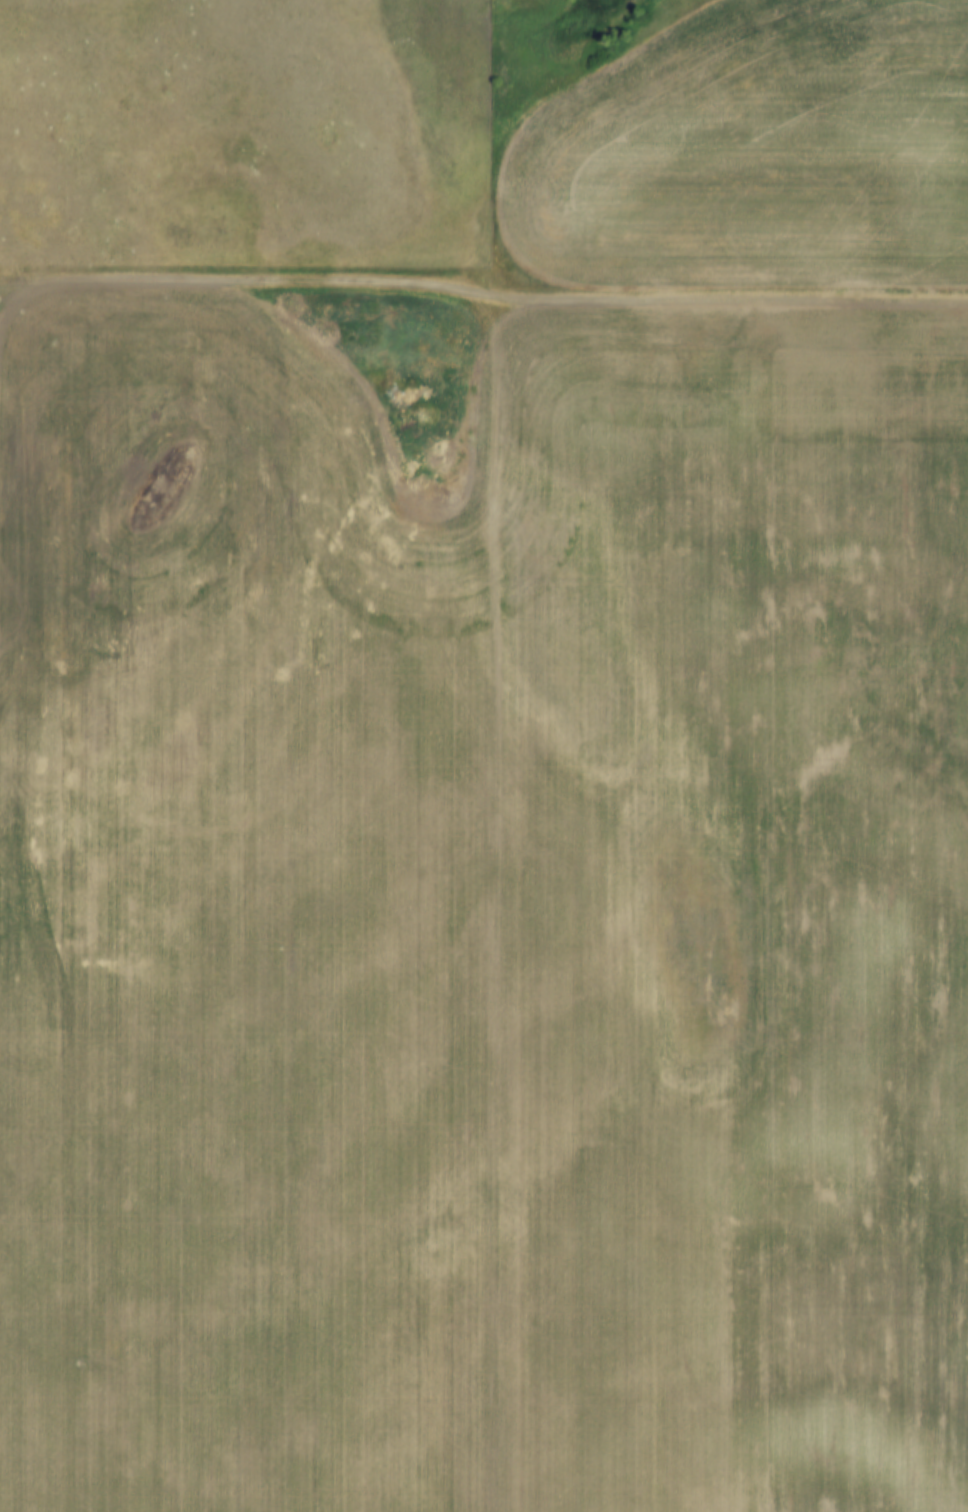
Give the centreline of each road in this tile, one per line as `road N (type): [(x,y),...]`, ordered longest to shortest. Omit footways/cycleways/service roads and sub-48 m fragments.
road 1 (track): [(967,301),(608,300),(345,283),(0,278)]
road 2 (track): [(494,753),(483,0)]

